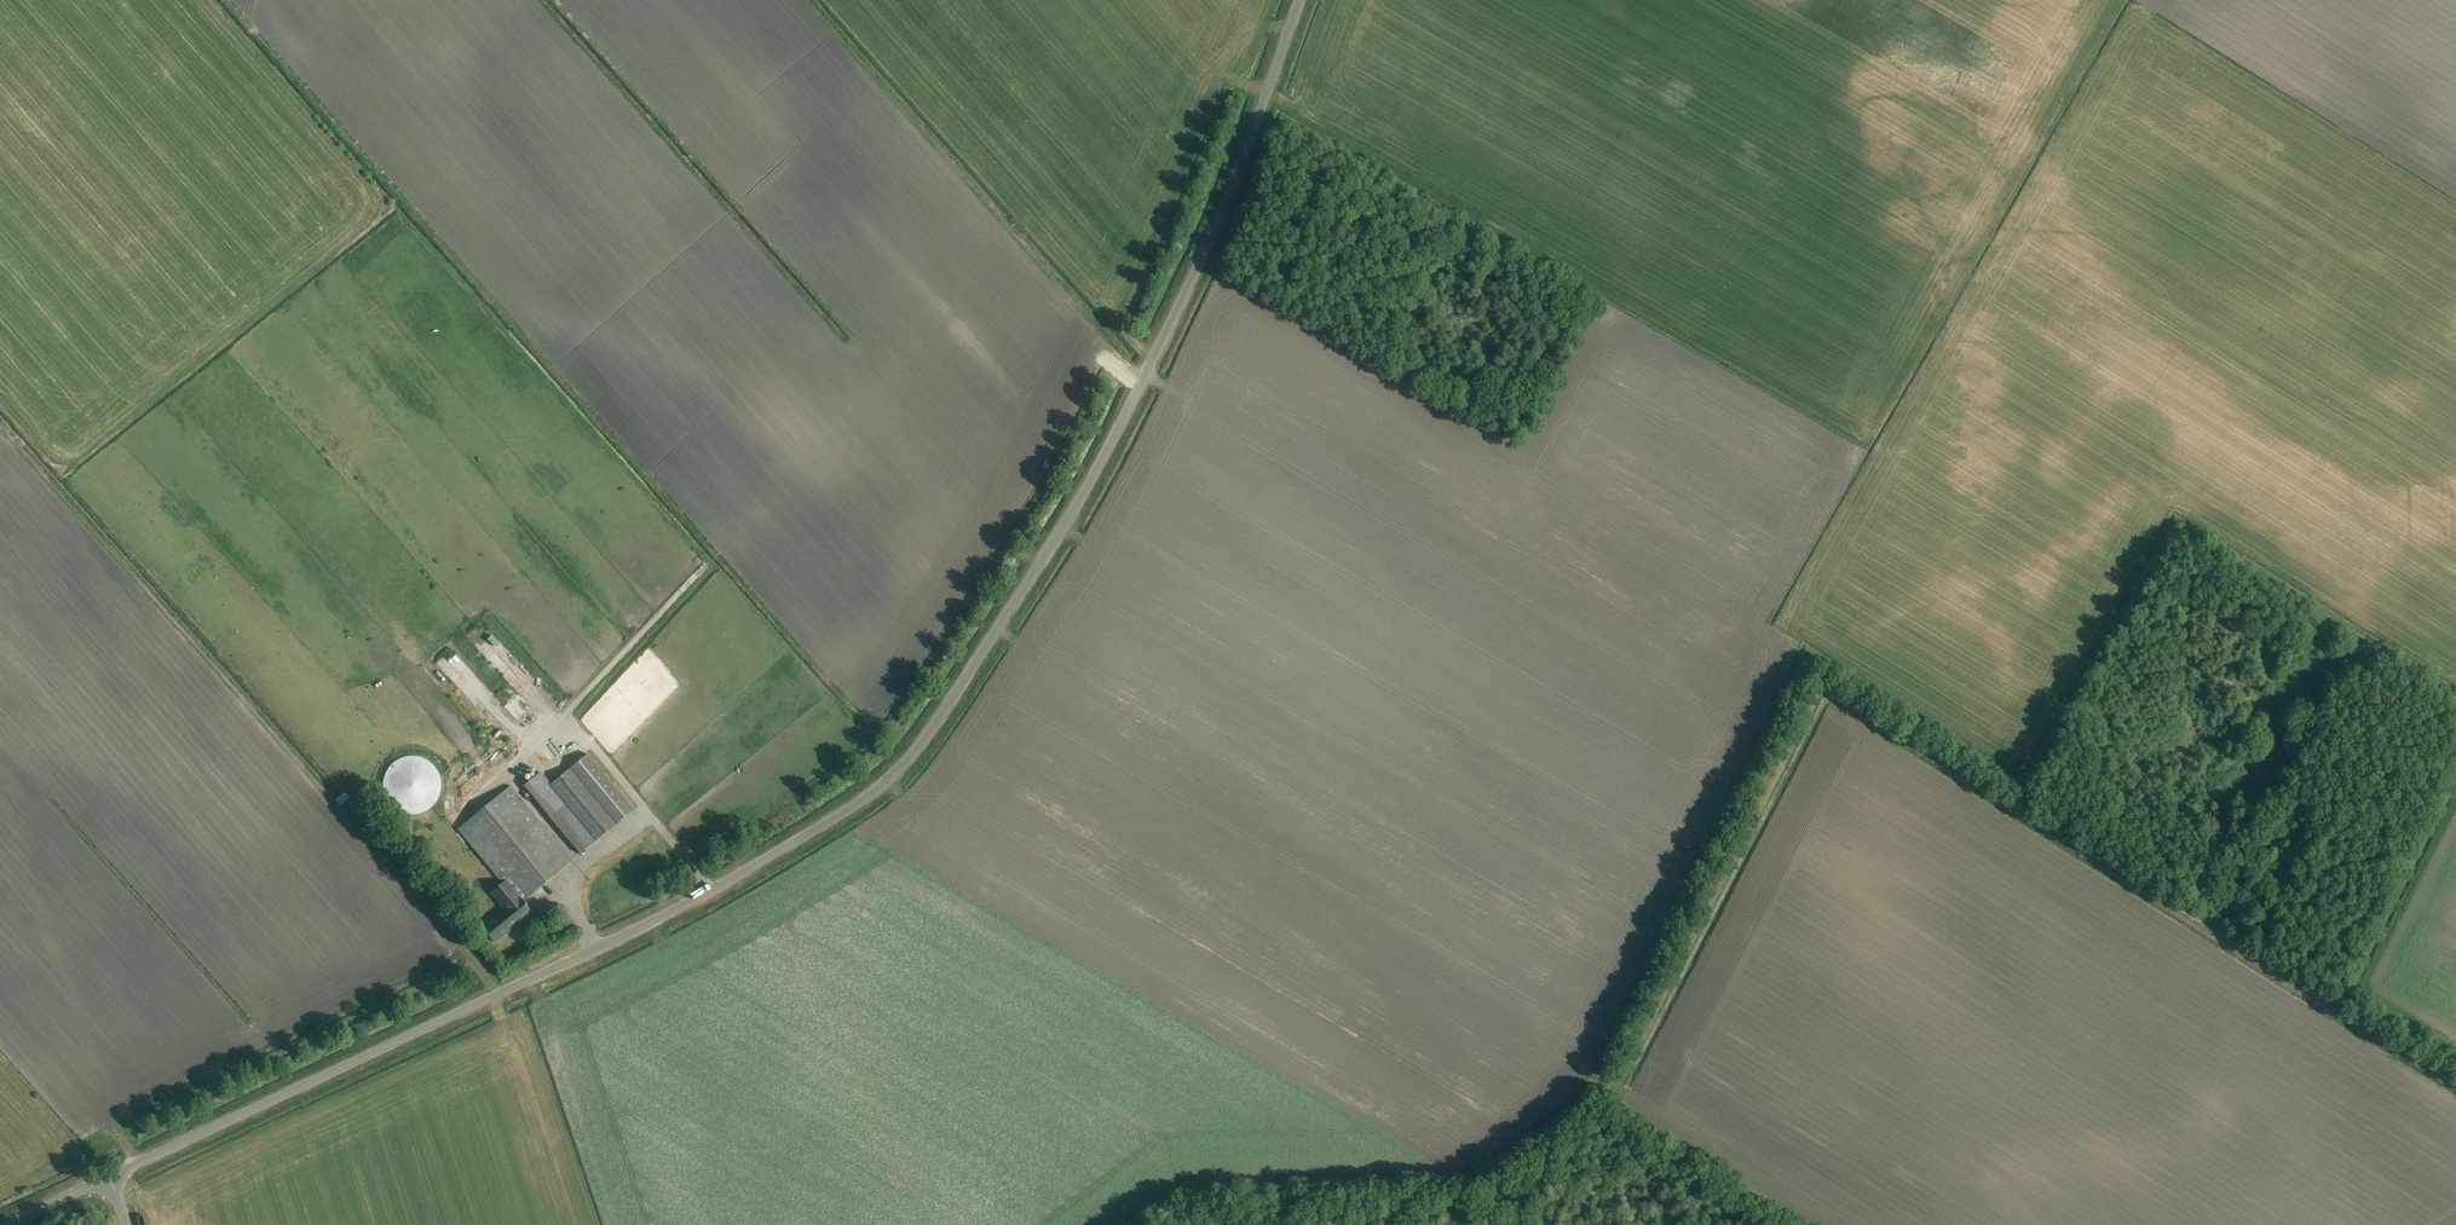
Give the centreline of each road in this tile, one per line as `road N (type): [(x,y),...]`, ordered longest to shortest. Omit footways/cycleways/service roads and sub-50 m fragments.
road 1 (unclassified): [(110,1177),(639,929),(819,827),(904,766),(1118,431),(1212,233),(1301,0)]
road 2 (track): [(2455,1091),(1835,702)]

